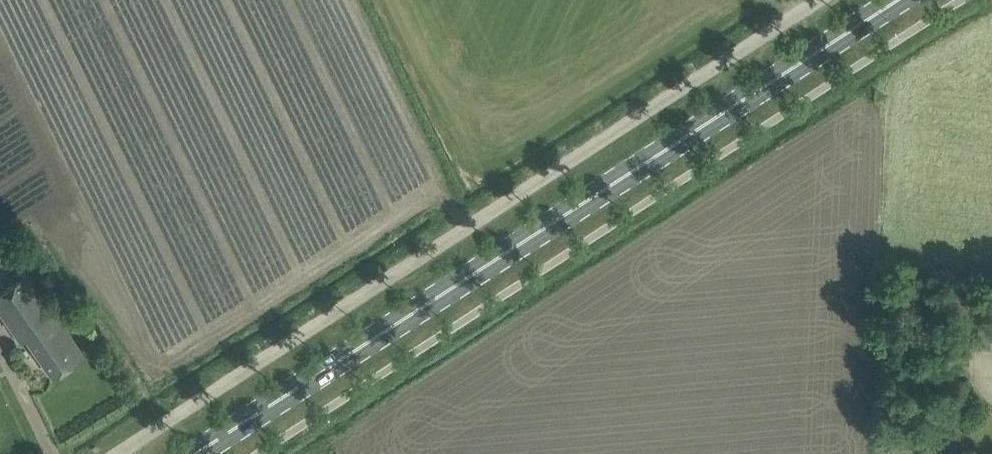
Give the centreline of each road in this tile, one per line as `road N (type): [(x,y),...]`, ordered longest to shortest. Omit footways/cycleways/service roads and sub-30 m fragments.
road 1 (primary): [(195,453),(900,0)]
road 2 (unclassified): [(118,453),(819,0)]

